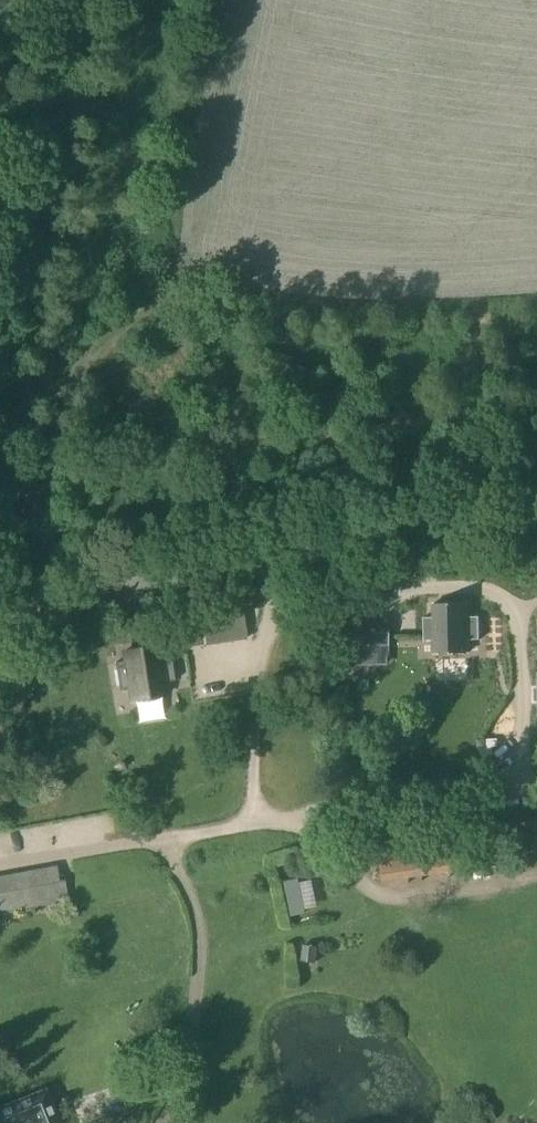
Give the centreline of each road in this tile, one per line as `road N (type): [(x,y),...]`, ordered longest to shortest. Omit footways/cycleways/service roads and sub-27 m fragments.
road 1 (track): [(0,518),(48,460),(67,376),(138,283),(201,0)]
road 2 (unclassified): [(0,626),(266,561),(424,539),(536,534)]
road 3 (track): [(158,1122),(190,1073),(202,931),(163,842),(0,865)]
road 4 (track): [(304,822),(380,902),(536,990)]
road 5 (track): [(530,703),(466,691),(436,701),(304,822)]
road 6 (track): [(304,822),(163,842)]

